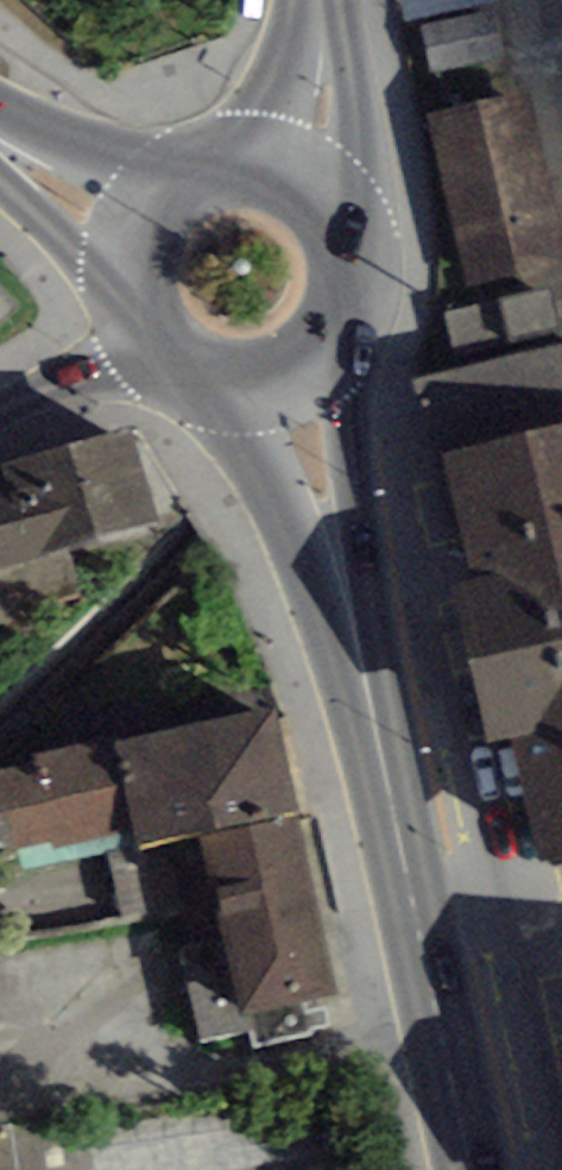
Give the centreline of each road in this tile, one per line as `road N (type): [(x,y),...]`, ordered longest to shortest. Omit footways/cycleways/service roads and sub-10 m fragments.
road 1 (primary): [(474,1169),(292,365)]
road 2 (primary): [(292,365),(337,325),(355,269),(342,211),(301,167)]
road 3 (primary): [(301,167),(274,155),(215,153),(162,181),(131,231)]
road 4 (residential): [(0,412),(154,337)]
road 5 (tertiary): [(301,167),(320,104),(314,0)]
road 6 (primary): [(131,231),(0,137)]
road 7 (primary): [(154,337),(183,362),(219,375),(256,376),(292,365)]

